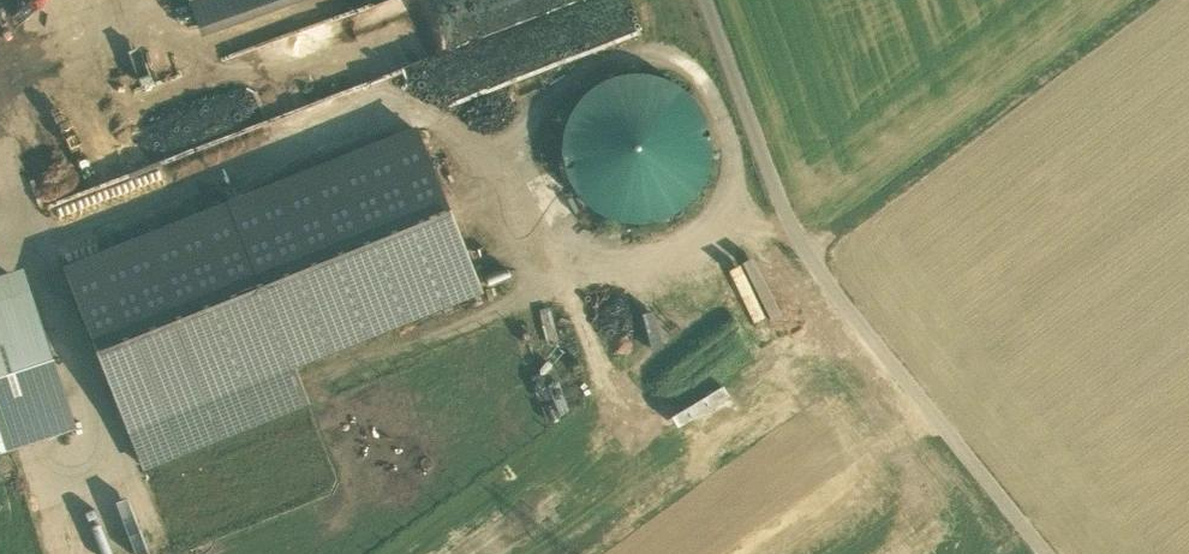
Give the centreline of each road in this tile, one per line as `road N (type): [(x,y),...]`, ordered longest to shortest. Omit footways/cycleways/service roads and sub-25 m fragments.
road 1 (track): [(709,0),(806,257),(1045,553)]
road 2 (track): [(806,257),(1149,0)]

